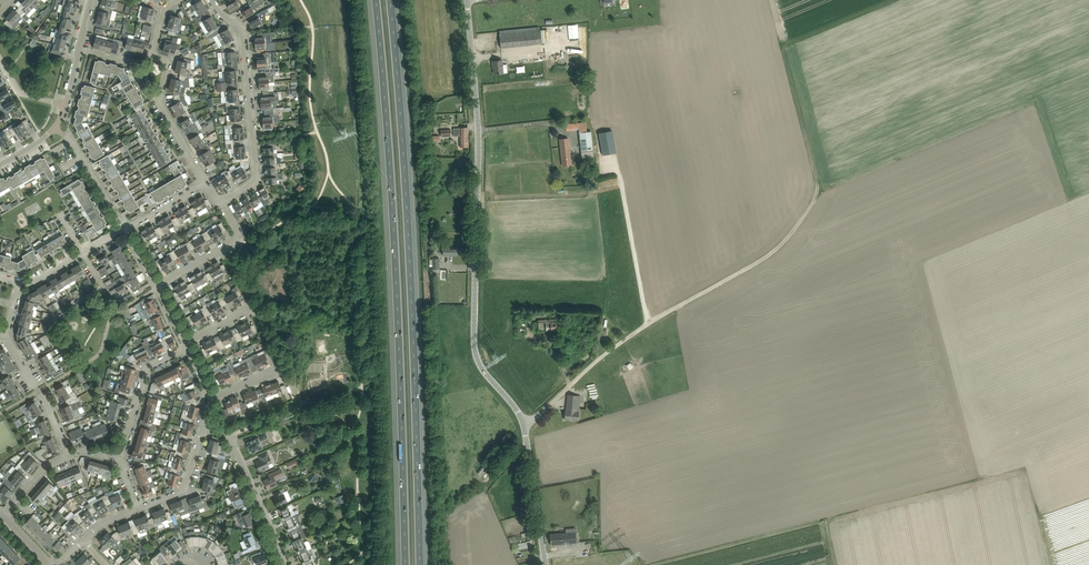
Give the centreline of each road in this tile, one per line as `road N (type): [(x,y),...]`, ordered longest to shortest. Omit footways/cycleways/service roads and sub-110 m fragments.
road 1 (track): [(890,0),(784,49),(816,184),(790,236),(609,351),(525,425)]
road 2 (tertiary): [(546,564),(525,425),(474,346),(478,152),(467,0)]
road 3 (motorway): [(375,0),(395,239),(405,564)]
road 4 (motorway): [(419,564),(409,238),(390,0)]
road 5 (residential): [(221,202),(256,174),(241,29),(212,0)]
road 6 (residential): [(283,564),(229,435),(203,427)]
road 7 (track): [(616,162),(649,324)]
road 8 (residential): [(118,460),(147,368),(188,348)]
road 9 (residential): [(158,287),(236,240),(221,202)]
road 10 (residential): [(123,230),(72,141),(55,127)]

